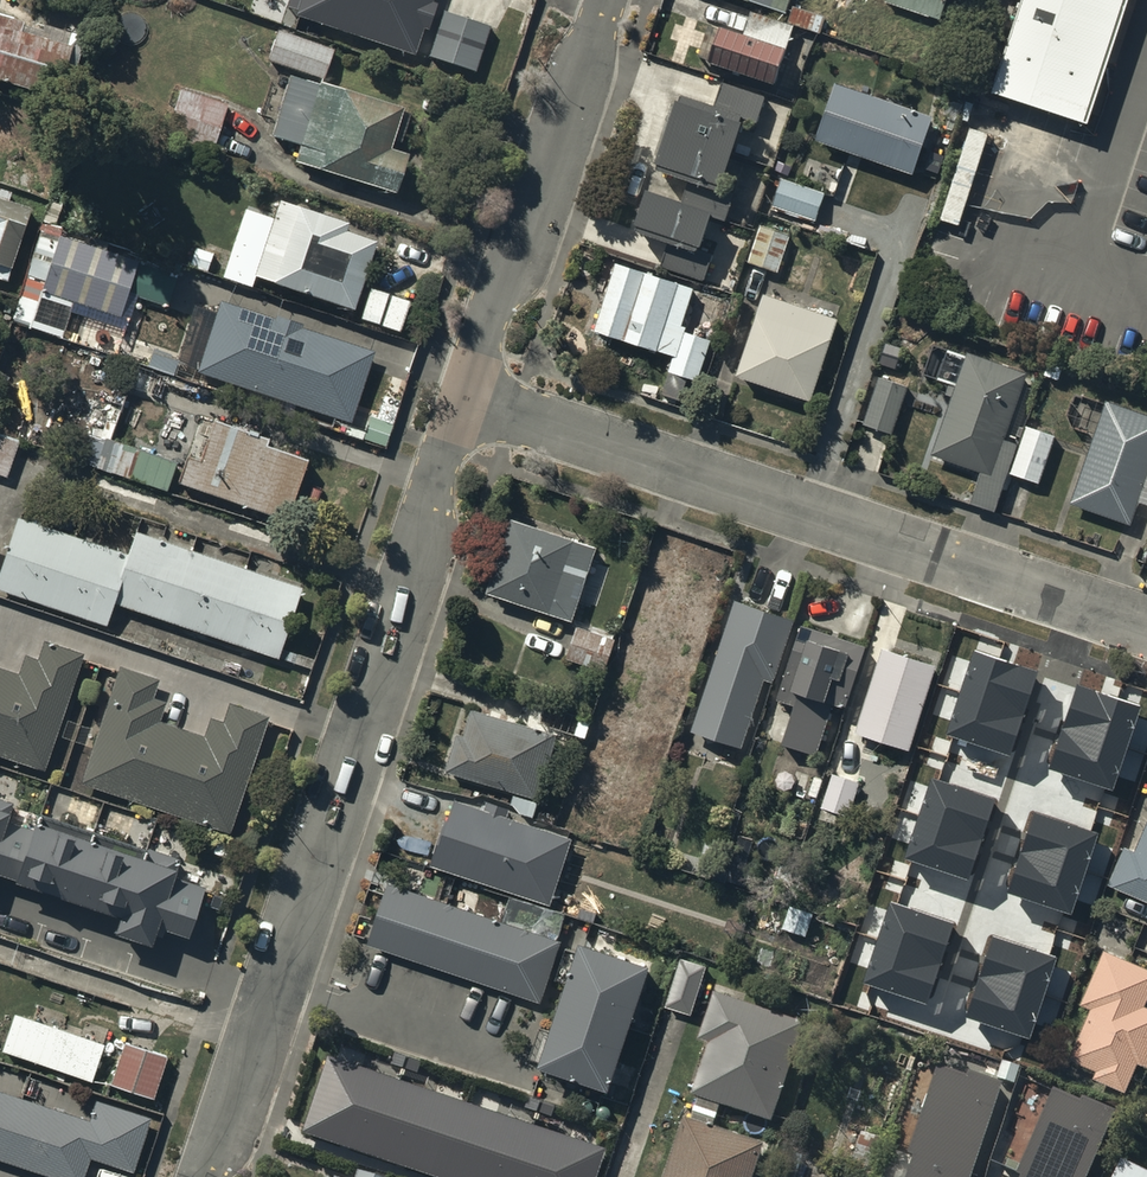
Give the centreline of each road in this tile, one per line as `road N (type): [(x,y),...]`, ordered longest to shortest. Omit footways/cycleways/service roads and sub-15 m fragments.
road 1 (residential): [(484,397),(207,1176)]
road 2 (residential): [(484,397),(1146,624)]
road 3 (residential): [(611,0),(484,397)]

